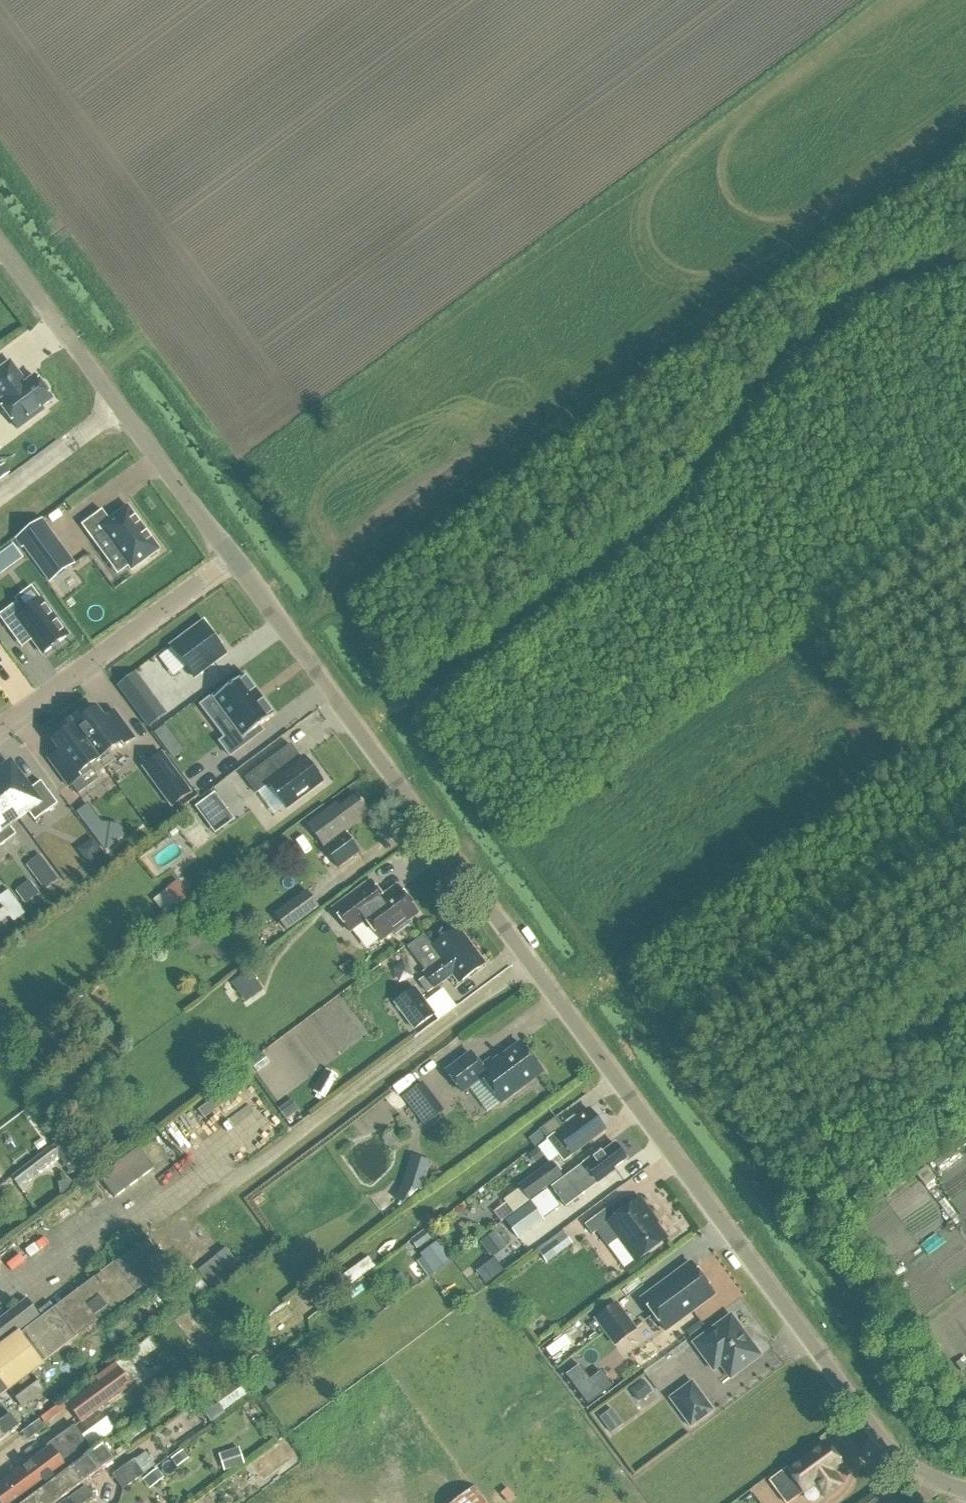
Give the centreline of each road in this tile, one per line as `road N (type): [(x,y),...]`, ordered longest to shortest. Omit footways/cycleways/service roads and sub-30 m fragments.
road 1 (unclassified): [(965,1492),(926,1478),(898,1458),(234,562)]
road 2 (unclassified): [(234,562),(0,246)]
road 3 (residential): [(234,562),(0,730)]

